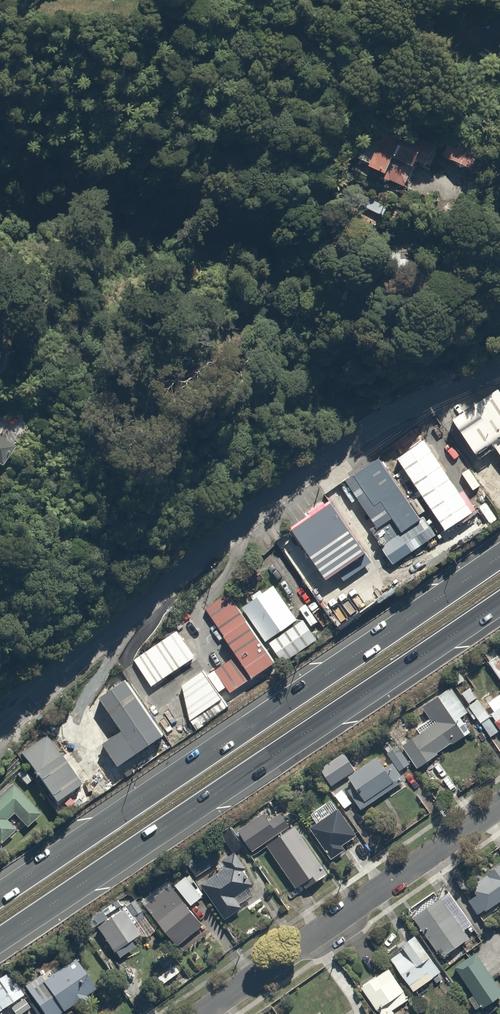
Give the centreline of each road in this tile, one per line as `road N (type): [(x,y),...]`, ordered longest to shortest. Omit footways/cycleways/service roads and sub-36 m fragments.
road 1 (trunk): [(0,893),(499,556)]
road 2 (trunk): [(499,603),(0,940)]
road 3 (residential): [(56,677),(400,407),(499,366)]
road 4 (residential): [(200,1013),(499,804)]

